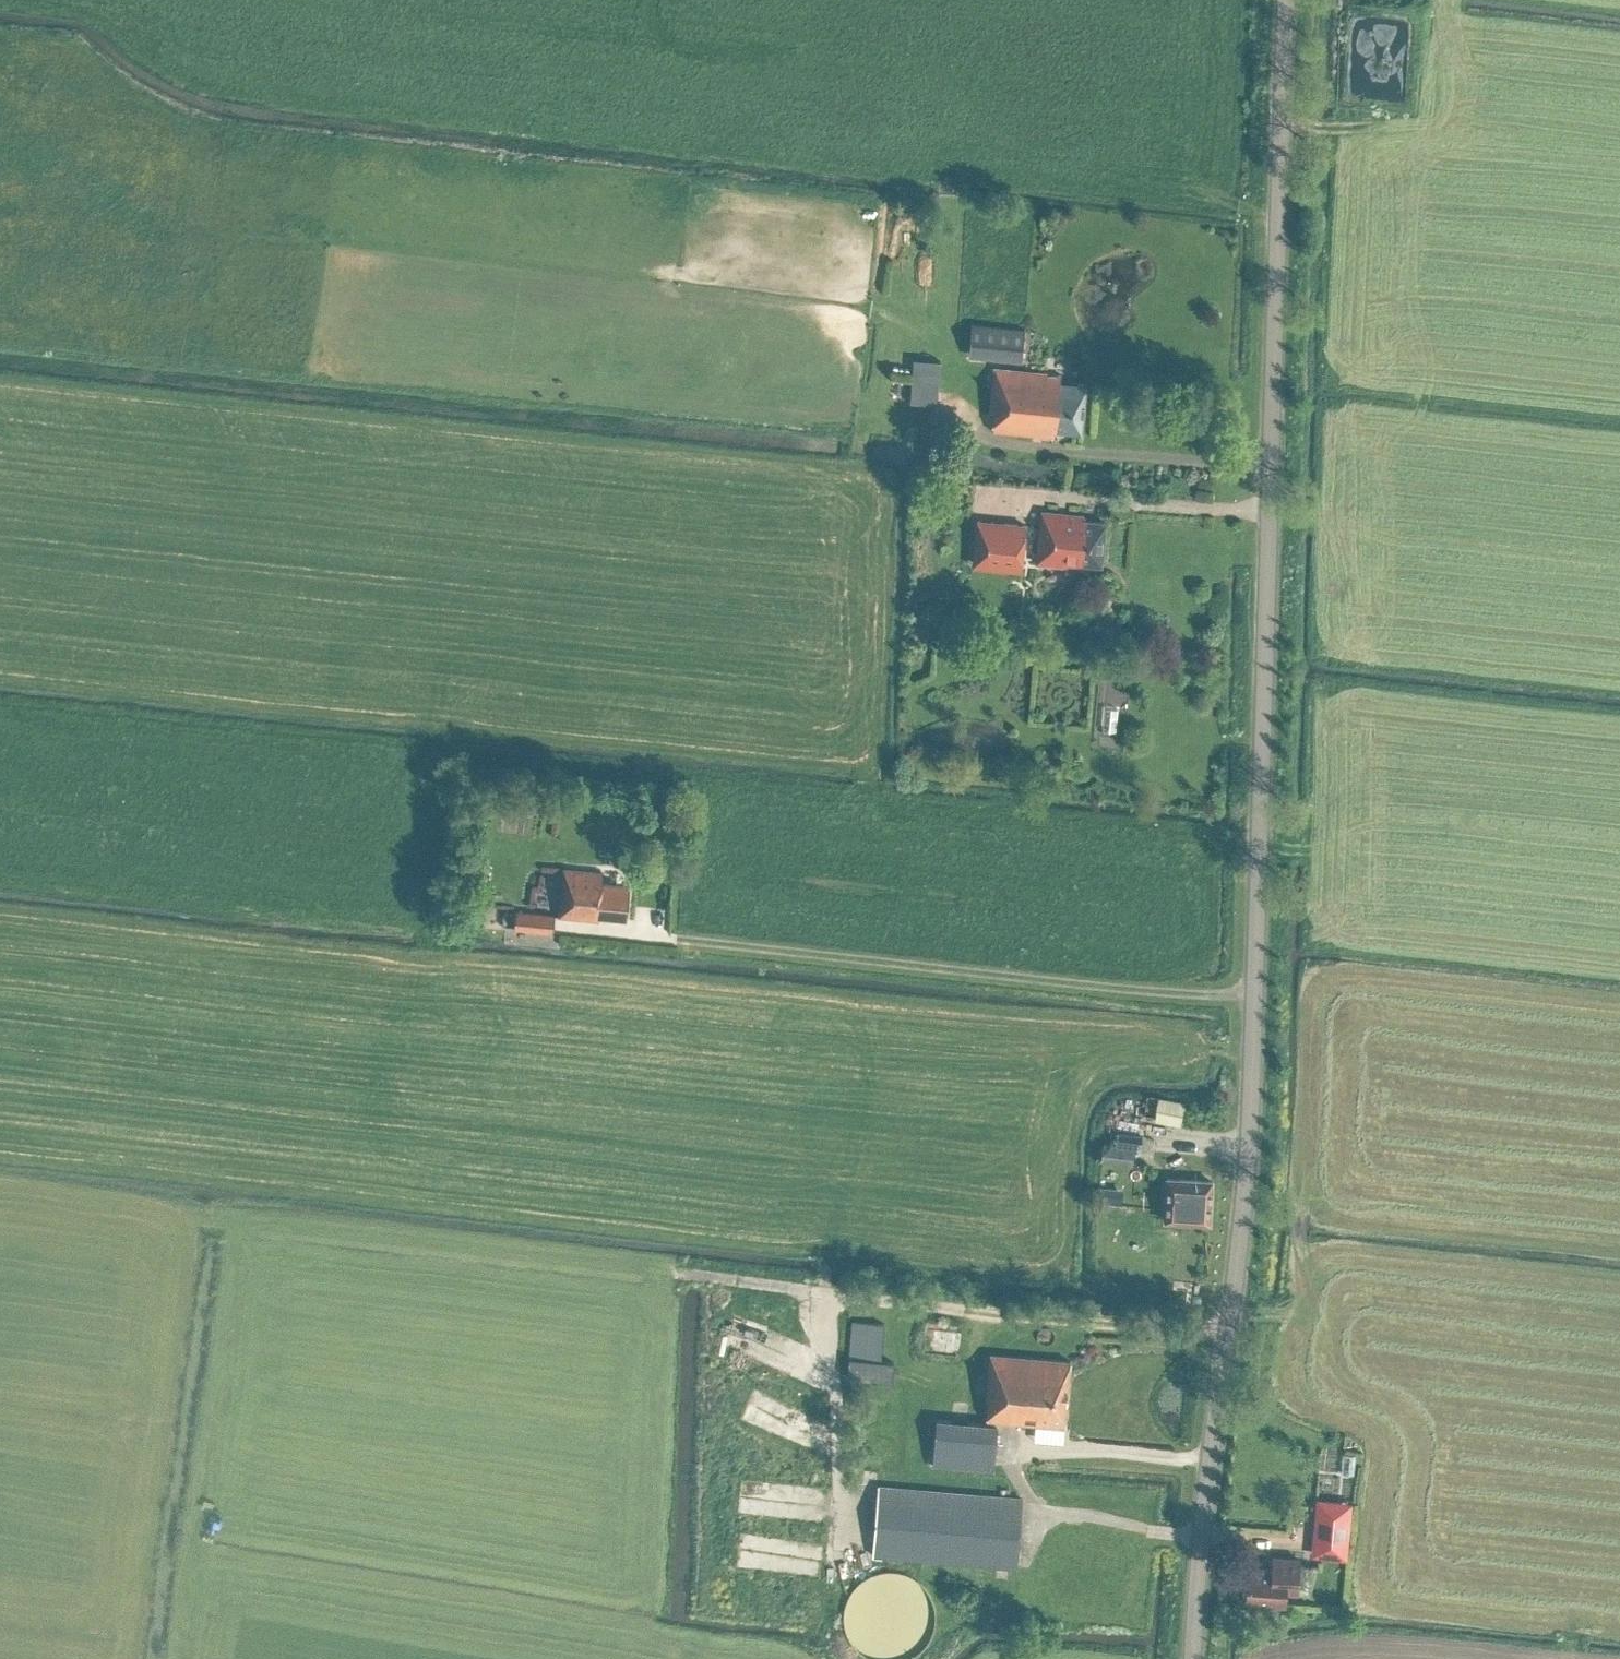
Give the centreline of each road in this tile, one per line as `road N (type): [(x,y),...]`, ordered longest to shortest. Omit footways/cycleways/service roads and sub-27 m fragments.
road 1 (unclassified): [(1196,1658),(1204,1485),(1249,1129),(1284,0)]
road 2 (track): [(1254,992),(672,935)]

